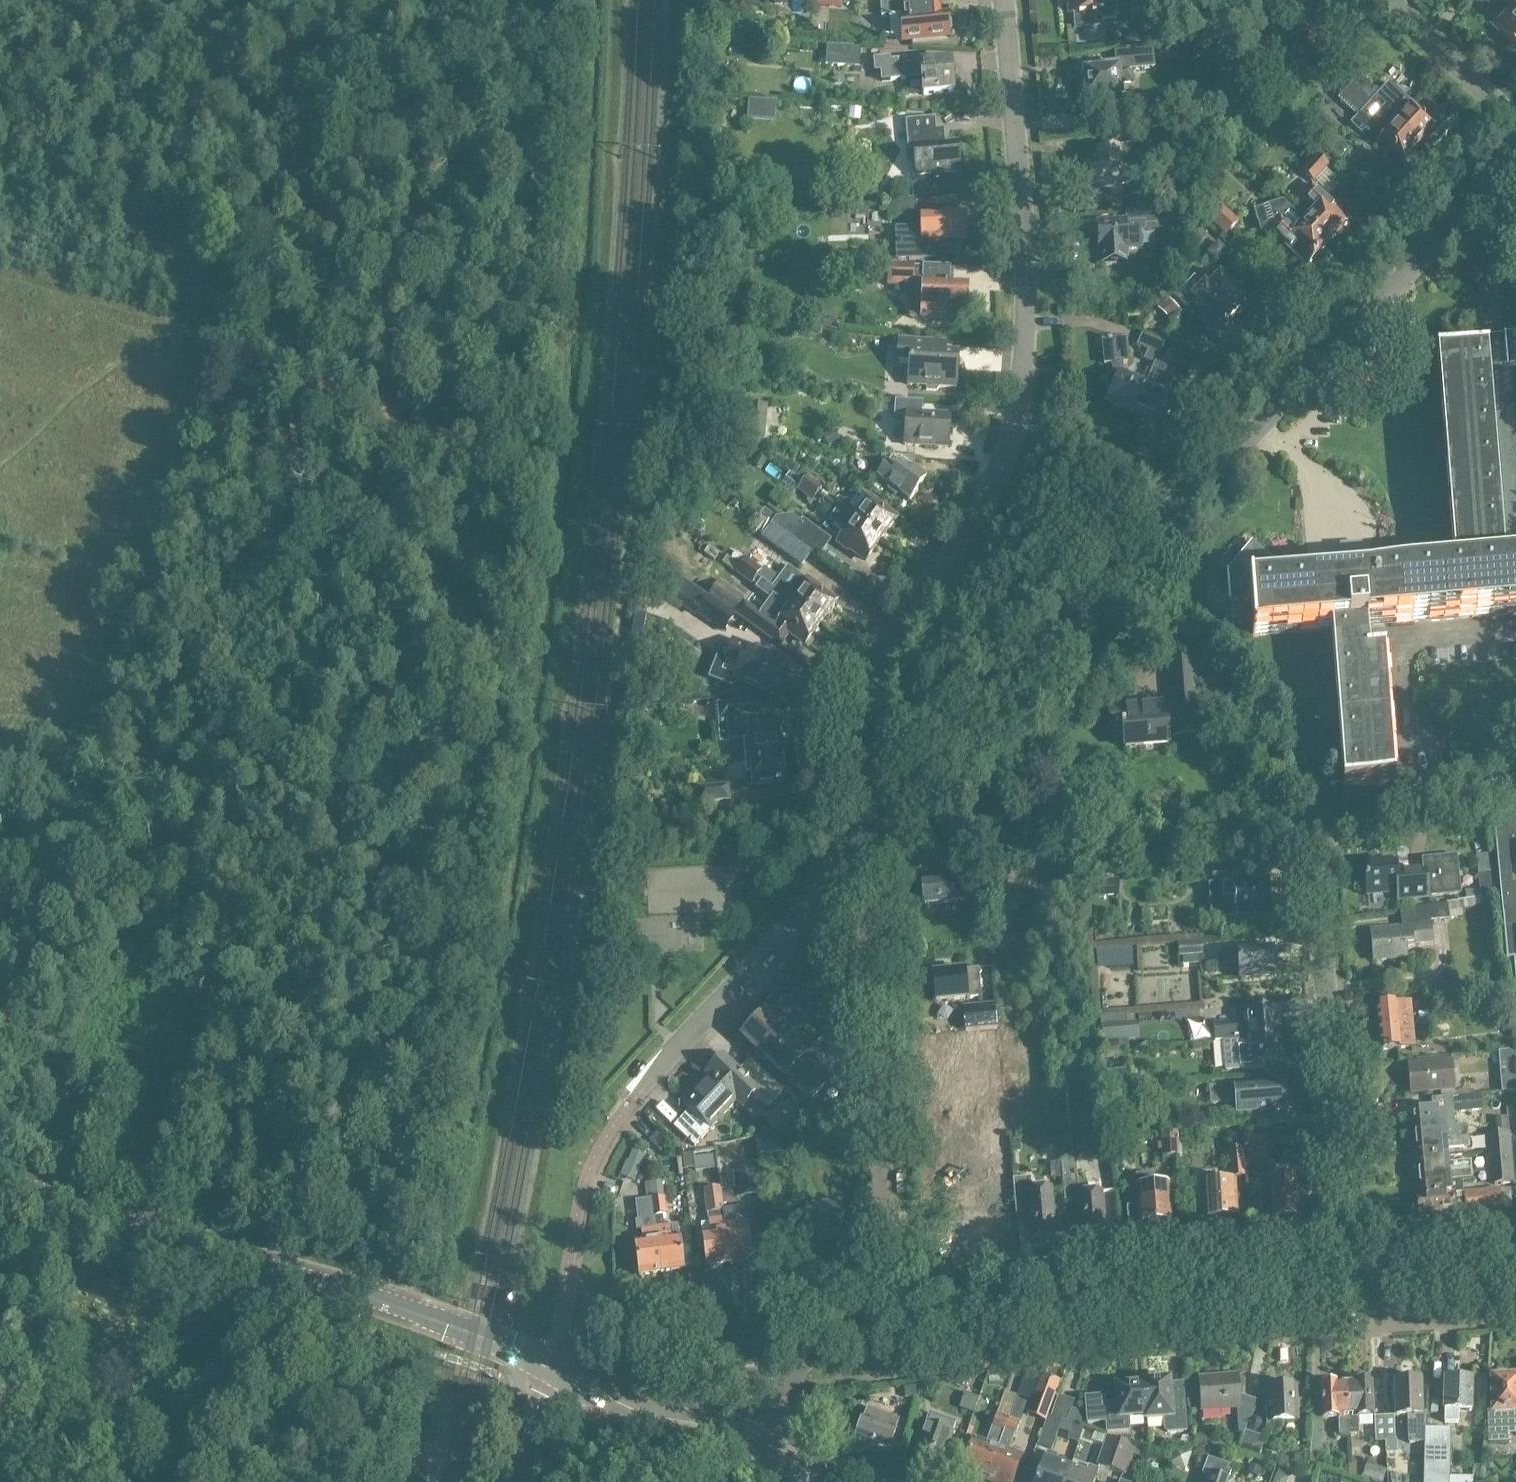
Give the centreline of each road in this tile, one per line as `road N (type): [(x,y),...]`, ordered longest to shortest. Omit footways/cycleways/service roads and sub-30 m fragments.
road 1 (residential): [(867,846),(1515,163)]
road 2 (residential): [(867,846),(859,746),(868,694),(892,639),(990,483),(1019,398),(1025,323),(1006,0)]
road 3 (residential): [(1348,1288),(1319,850),(1334,832),(1515,783)]
road 4 (secondary): [(548,1365),(0,1177)]
road 5 (residential): [(901,1338),(857,858)]
road 6 (residential): [(901,1338),(1348,1288)]
road 7 (residential): [(634,1096),(857,858)]
road 8 (secondary): [(761,1455),(548,1365)]
road 9 (residential): [(761,1455),(788,1385),(810,1354),(901,1338)]
road 10 (residential): [(1515,125),(1386,0)]
road 11 (residential): [(1348,1288),(1515,1282)]
road 12 (tertiary): [(515,1481),(548,1365)]

